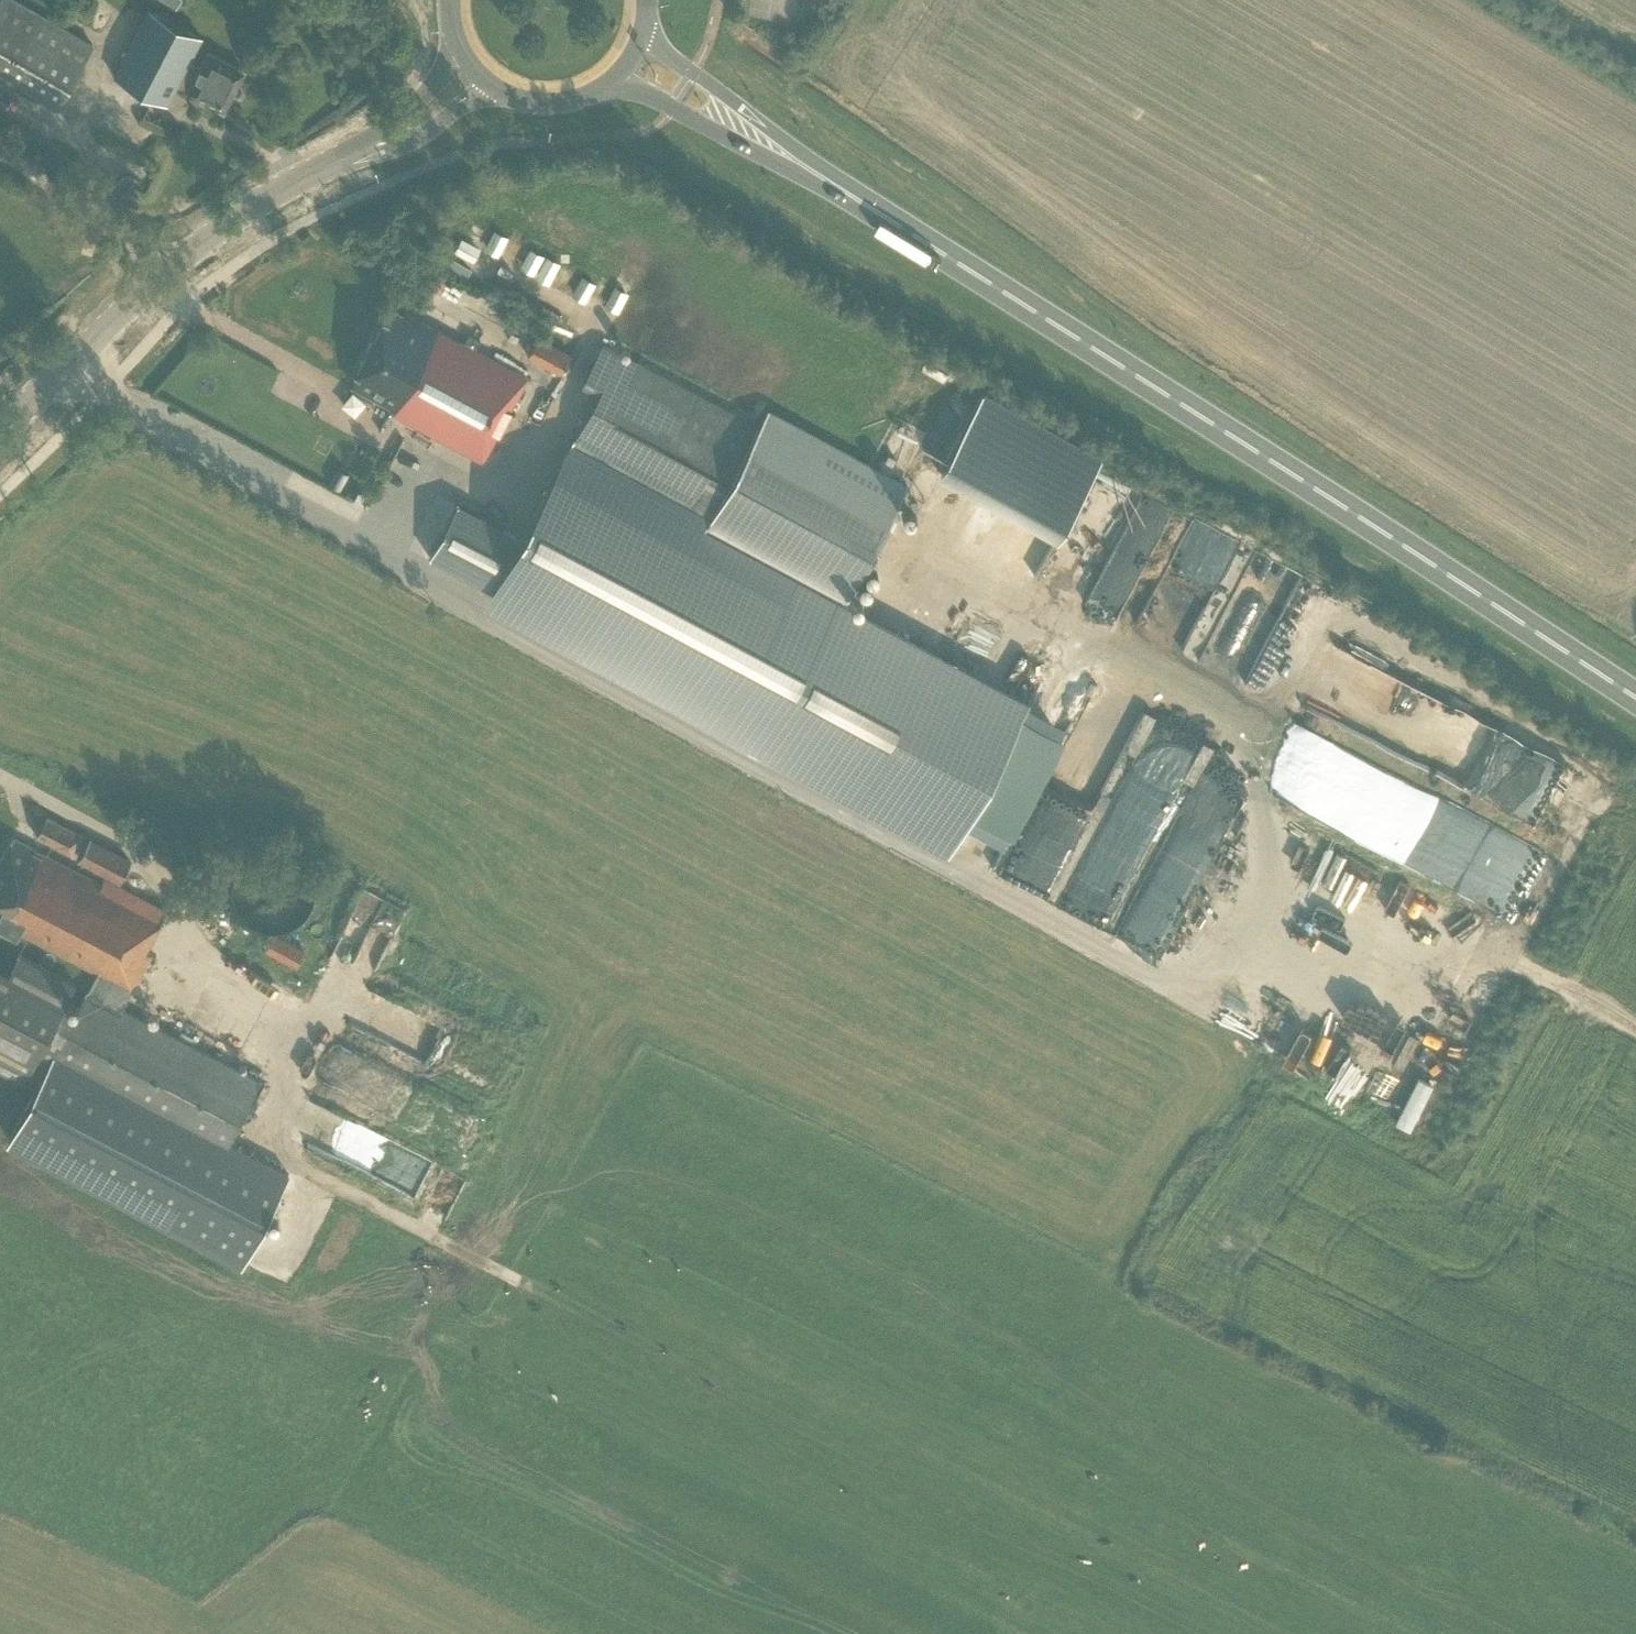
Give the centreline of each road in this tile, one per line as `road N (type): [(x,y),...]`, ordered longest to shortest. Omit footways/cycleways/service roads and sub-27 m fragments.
road 1 (trunk): [(1635,698),(802,166)]
road 2 (tertiary): [(159,281),(262,203),(358,155)]
road 3 (tertiary): [(0,436),(159,281)]
road 4 (trunk): [(610,83),(777,164),(802,166)]
road 5 (trunk): [(802,166),(790,145),(645,30)]
road 6 (unclassified): [(0,150),(109,223),(159,281)]
road 7 (tertiary): [(358,155),(405,148),(495,89)]
road 8 (tertiary): [(457,45),(413,109),(358,155)]
road 9 (trunk): [(495,89),(554,104),(610,83)]

